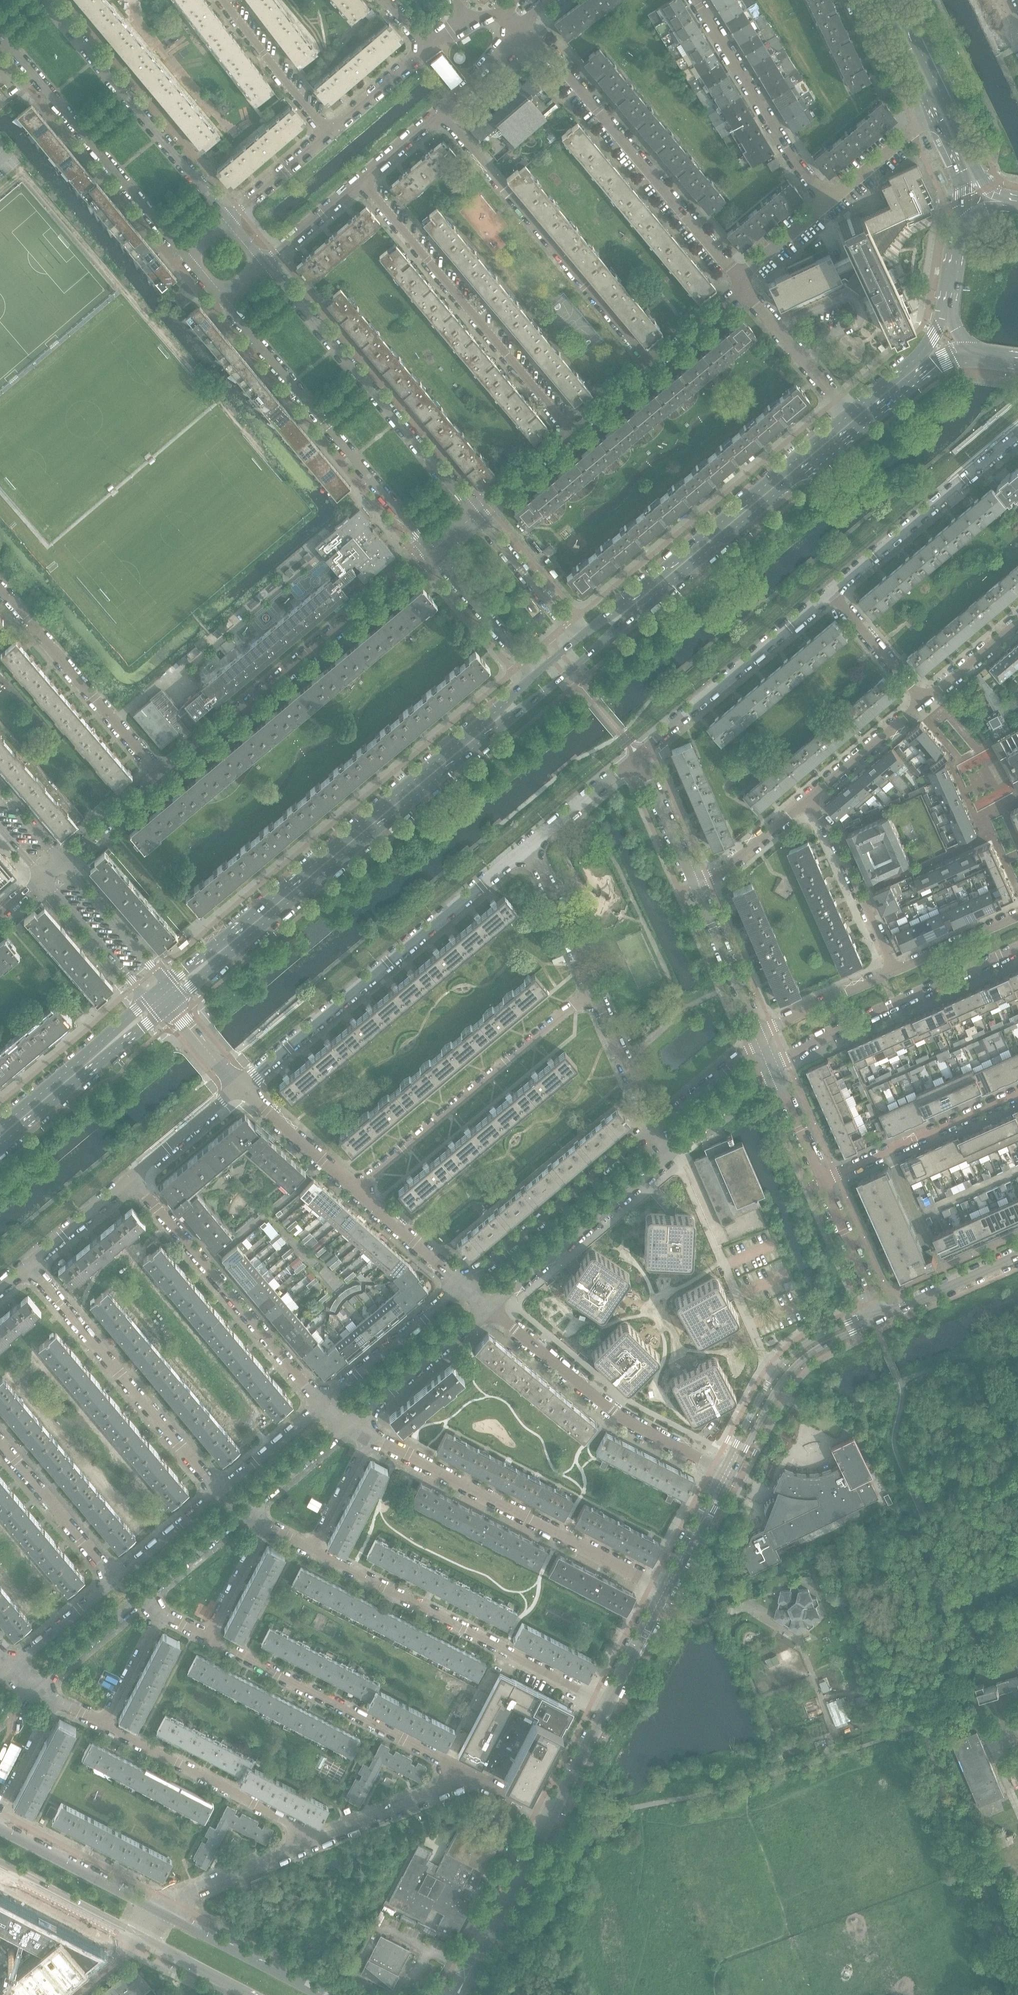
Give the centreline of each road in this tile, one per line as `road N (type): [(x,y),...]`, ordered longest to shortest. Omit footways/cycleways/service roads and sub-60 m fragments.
road 1 (secondary): [(169,1005),(861,425)]
road 2 (secondary): [(534,676),(167,985)]
road 3 (residential): [(528,845),(240,1088)]
road 4 (secondary): [(850,413),(578,638)]
road 5 (residential): [(160,777),(428,549)]
road 6 (residential): [(520,21),(741,282)]
road 7 (residential): [(311,1549),(606,1703)]
road 8 (residential): [(372,1436),(663,1589)]
road 9 (residential): [(220,298),(428,549)]
road 10 (residential): [(472,511),(263,261)]
road 11 (residential): [(440,112),(648,362)]
road 12 (residential): [(569,428),(357,182)]
road 13 (residential): [(355,1189),(592,993)]
road 14 (residential): [(219,1492),(29,1266)]
road 15 (residential): [(321,1403),(131,1179)]
road 16 (residential): [(466,1775),(207,1637)]
road 17 (residential): [(728,1471),(612,1413),(489,1308)]
road 18 (residential): [(0,34),(183,255)]
road 19 (residential): [(227,217),(45,0)]
road 20 (residential): [(771,1063),(1017,949)]
road 21 (residential): [(831,590),(638,754)]
road 22 (residential): [(828,208),(695,0)]
road 23 (residential): [(0,590),(160,777)]
road 24 (residential): [(103,1725),(319,1838)]
road 25 (residential): [(651,1130),(463,1285)]
road 26 (residential): [(1017,434),(831,590)]
road 27 (secondary): [(1009,203),(986,190),(898,0)]
road 28 (residential): [(489,1308),(666,1160)]
road 29 (tertiary): [(879,1317),(817,1336),(783,1362),(728,1471)]
road 30 (tertiary): [(728,1471),(788,1373),(879,1317)]
road 31 (secondary): [(0,1145),(169,1005)]
road 32 (residential): [(1017,1092),(820,1181)]
road 33 (residential): [(896,970),(830,829),(803,802)]
road 34 (secondary): [(148,1001),(0,1123)]
road 35 (tertiary): [(321,1994),(157,1908)]
road 36 (residential): [(463,1285),(321,1403)]
road 37 (residential): [(349,1424),(489,1308)]
road 38 (residential): [(115,1581),(0,1444)]
road 39 (tertiary): [(157,1908),(0,1826)]
road 40 (residential): [(157,1908),(319,1838)]
road 41 (tertiary): [(469,1970),(545,1816)]
road 42 (residential): [(741,282),(850,413)]
road 43 (residential): [(326,132),(222,0)]
road 44 (residential): [(428,549),(534,676)]
road 45 (residential): [(578,638),(472,511)]
road 46 (residential): [(167,985),(60,861)]
road 47 (residential): [(41,878),(148,1001)]
road 48 (residential): [(592,993),(528,845)]
road 49 (residential): [(760,1037),(696,890)]
road 50 (residential): [(319,1838),(466,1775)]
road 51 (residential): [(803,802),(923,699)]
road 52 (tertiary): [(3,1867),(144,1937)]
road 53 (residential): [(355,1189),(240,1088)]
road 54 (residential): [(896,970),(760,1037)]
road 55 (tertiary): [(1017,1255),(879,1317)]
road 56 (residential): [(846,0),(912,135)]
road 57 (residential): [(651,1130),(592,993)]
road 58 (residential): [(879,1317),(820,1181)]
road 59 (residential): [(696,890),(638,754)]
road 60 (residential): [(463,1285),(355,1189)]
road 61 (residential): [(760,1037),(651,1130)]
road 62 (residential): [(666,1160),(771,1063)]
road 63 (residential): [(638,754),(528,845)]
road 64 (residential): [(923,699),(831,590)]
road 65 (residential): [(238,1513),(349,1424)]
road 66 (residential): [(131,1179),(240,1088)]
road 67 (secondary): [(944,313),(921,354),(850,413)]
road 68 (residential): [(696,890),(803,802)]
road 69 (residential): [(219,1492),(115,1581)]
road 70 (residential): [(136,1604),(238,1513)]
road 71 (residential): [(115,1581),(9,1666)]
road 72 (secondary): [(861,425),(943,357),(972,353)]
road 73 (residential): [(32,1691),(136,1604)]
road 74 (residential): [(321,1403),(219,1492)]
road 75 (tertiary): [(663,1589),(728,1471)]
road 76 (residential): [(29,1266),(131,1179)]
road 77 (residential): [(428,47),(326,132)]
road 78 (residential): [(1017,916),(896,970)]
road 79 (residential): [(60,861),(160,777)]
road 80 (residential): [(326,132),(227,217)]
road 81 (secondary): [(876,0),(933,116)]
road 82 (residential): [(372,1436),(311,1549)]
road 83 (tertiary): [(545,1816),(606,1703)]
road 84 (residential): [(820,1181),(771,1063)]
road 85 (residential): [(472,511),(569,428)]
road 86 (tertiary): [(606,1703),(663,1589)]
road 87 (residential): [(264,1524),(207,1637)]
road 88 (residential): [(159,1614),(103,1725)]
road 89 (residential): [(263,261),(357,182)]
road 90 (residential): [(648,362),(741,282)]
road 91 (residential): [(923,699),(1017,621)]

